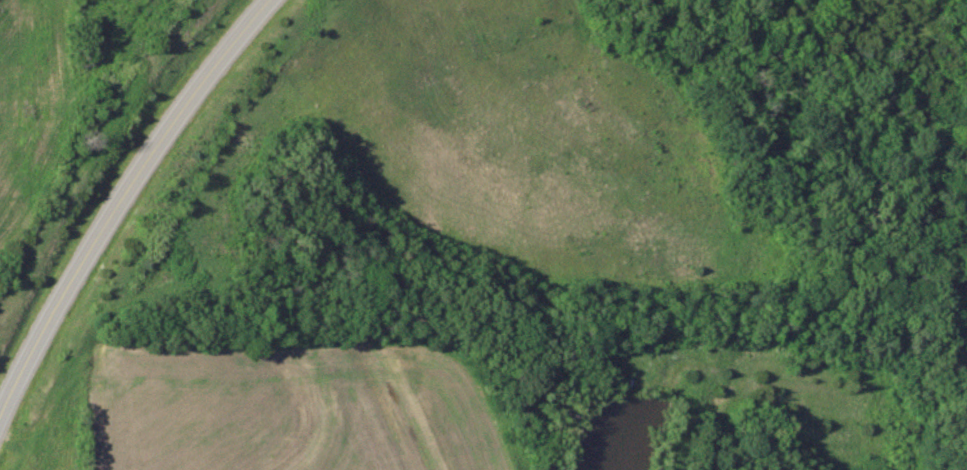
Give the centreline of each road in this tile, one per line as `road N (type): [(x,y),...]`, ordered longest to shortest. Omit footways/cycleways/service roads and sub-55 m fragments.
road 1 (secondary): [(271,0),(160,141),(78,270),(0,420)]

